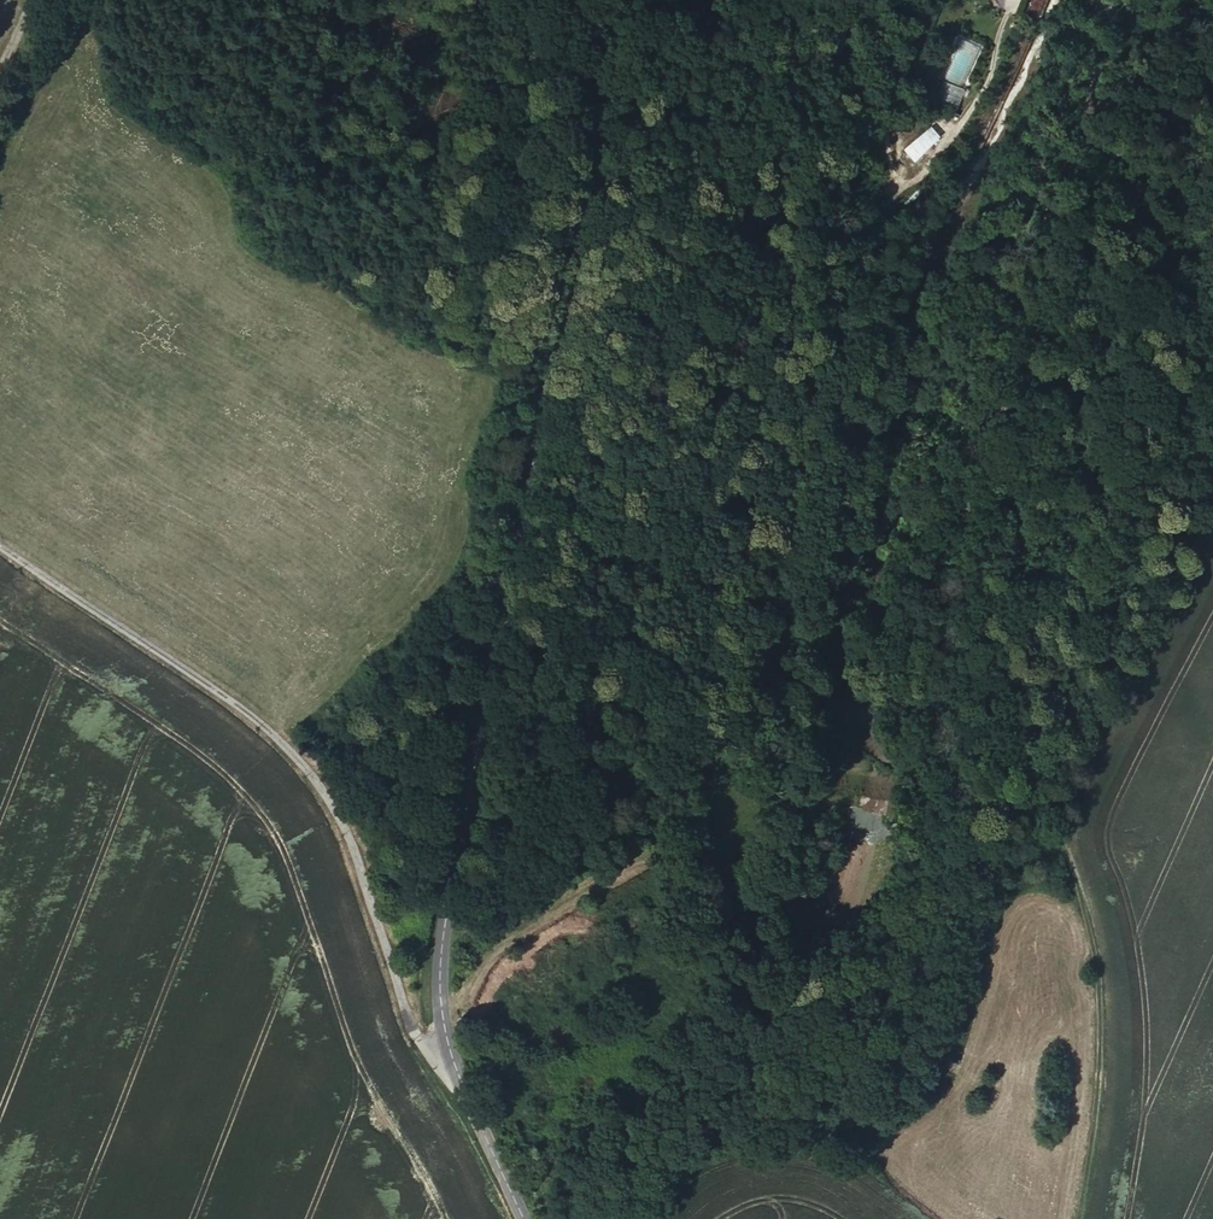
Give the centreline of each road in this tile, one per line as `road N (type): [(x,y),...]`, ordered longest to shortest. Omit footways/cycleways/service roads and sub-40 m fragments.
road 1 (tertiary): [(448,1053),(437,980),(476,703),(598,103),(627,0)]
road 2 (unclassified): [(448,1053),(418,1037),(404,1014),(351,847),(309,773),(204,682),(0,547)]
road 3 (tertiary): [(525,1218),(448,1053)]

